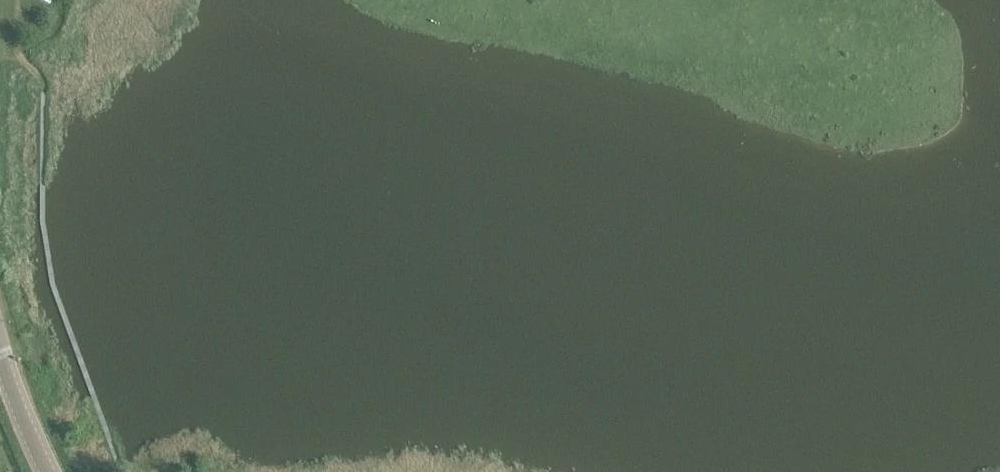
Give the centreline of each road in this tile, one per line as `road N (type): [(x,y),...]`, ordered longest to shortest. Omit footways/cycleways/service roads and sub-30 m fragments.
road 1 (tertiary): [(47,471),(0,359)]

